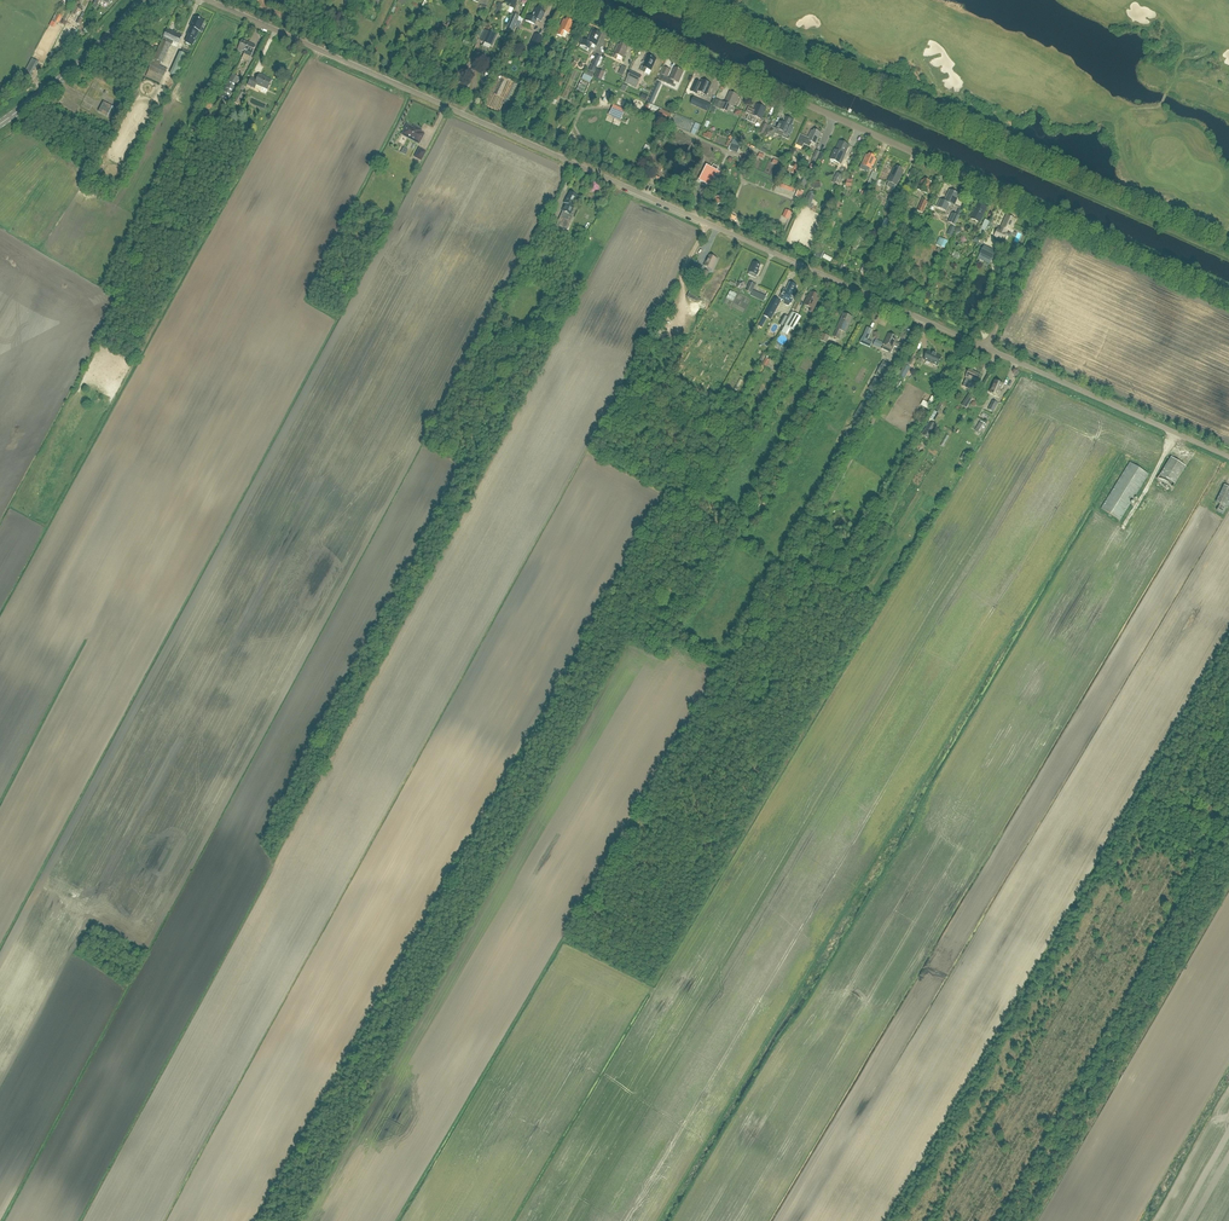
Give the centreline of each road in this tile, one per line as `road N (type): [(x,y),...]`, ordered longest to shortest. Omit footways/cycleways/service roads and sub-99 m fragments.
road 1 (unclassified): [(988,349),(208,0)]
road 2 (tertiary): [(1048,211),(575,0)]
road 3 (unclassified): [(1228,456),(988,349)]
road 4 (tertiary): [(1228,293),(1048,211)]
road 5 (tertiary): [(0,124),(100,44),(141,0)]
road 6 (unclassified): [(988,349),(1048,211)]

